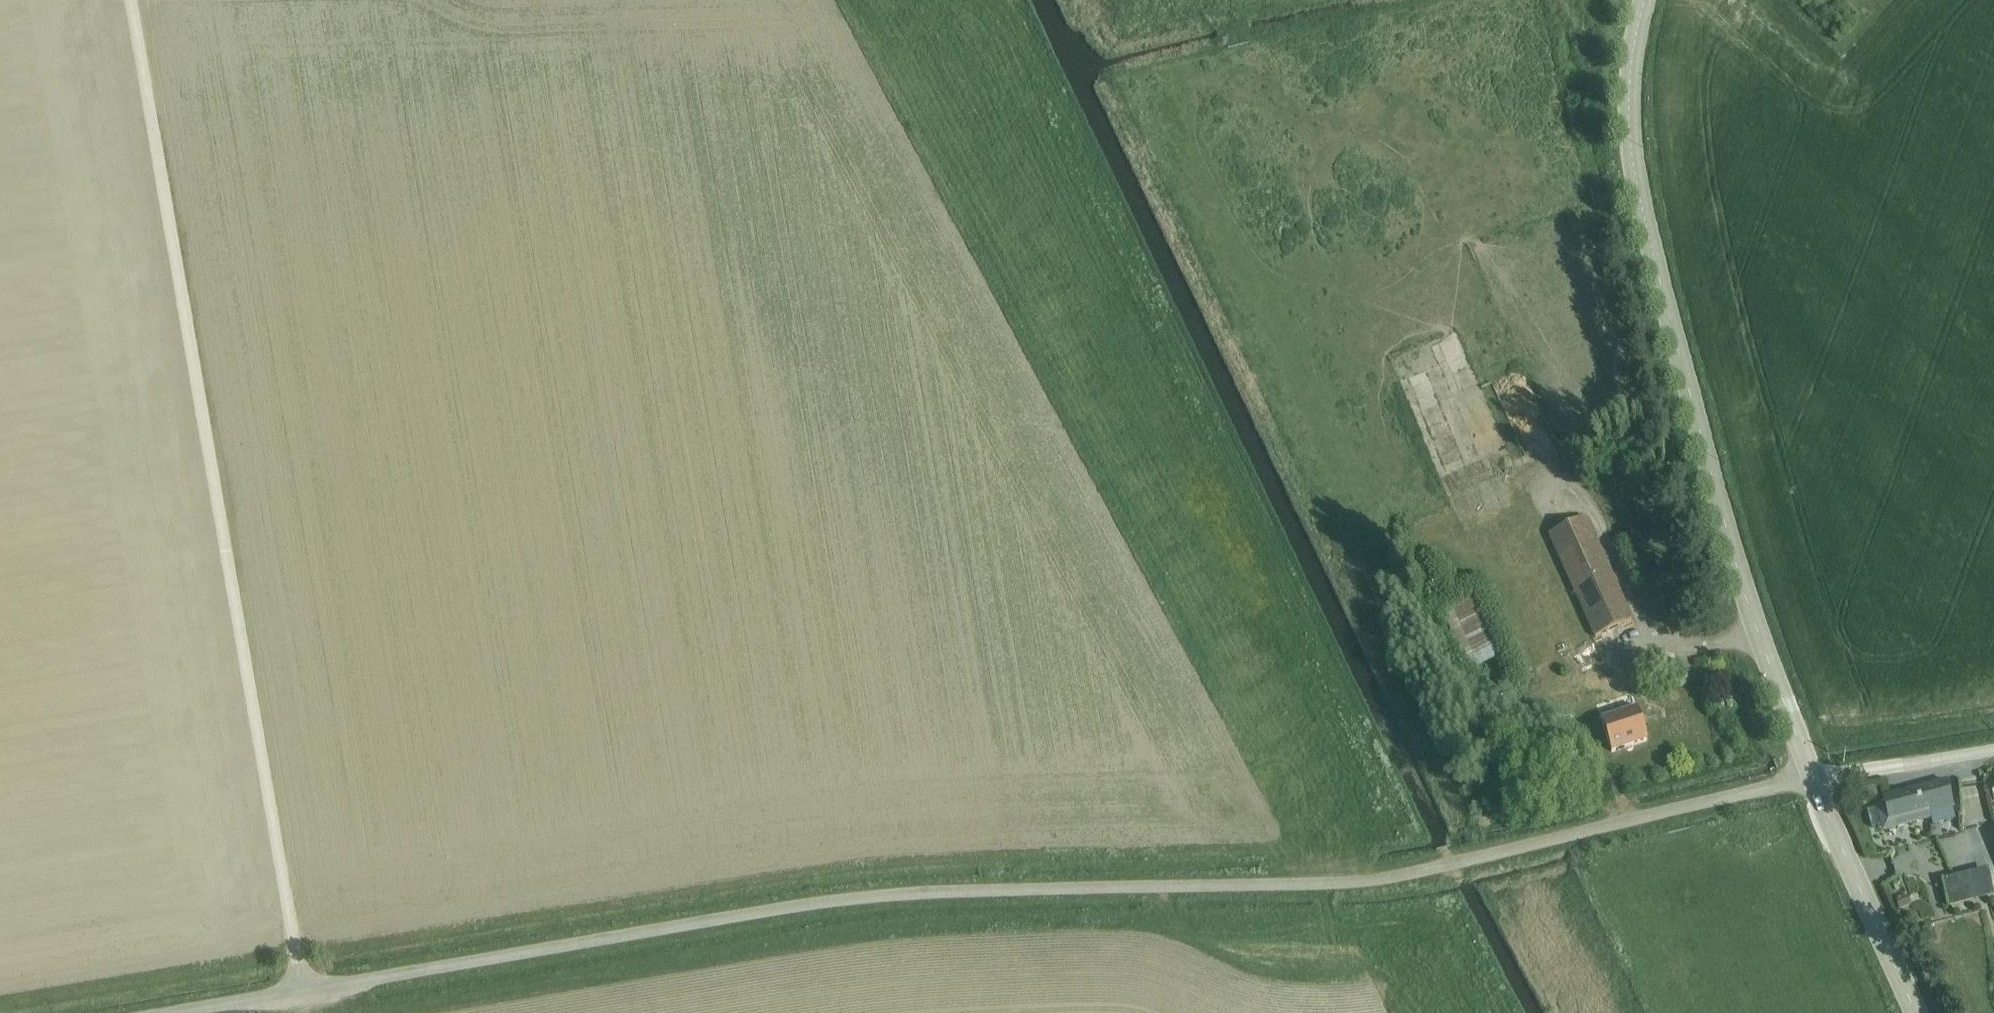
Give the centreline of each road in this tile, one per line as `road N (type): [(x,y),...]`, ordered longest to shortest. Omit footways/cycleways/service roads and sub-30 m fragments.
road 1 (unclassified): [(1812,782),(1381,881),(888,897),(192,1012)]
road 2 (tertiary): [(1812,782),(1721,515),(1651,239),(1632,145),(1631,88),(1648,0)]
road 3 (tertiary): [(1917,1012),(1812,782)]
road 4 (unclassified): [(1993,752),(1812,782)]

